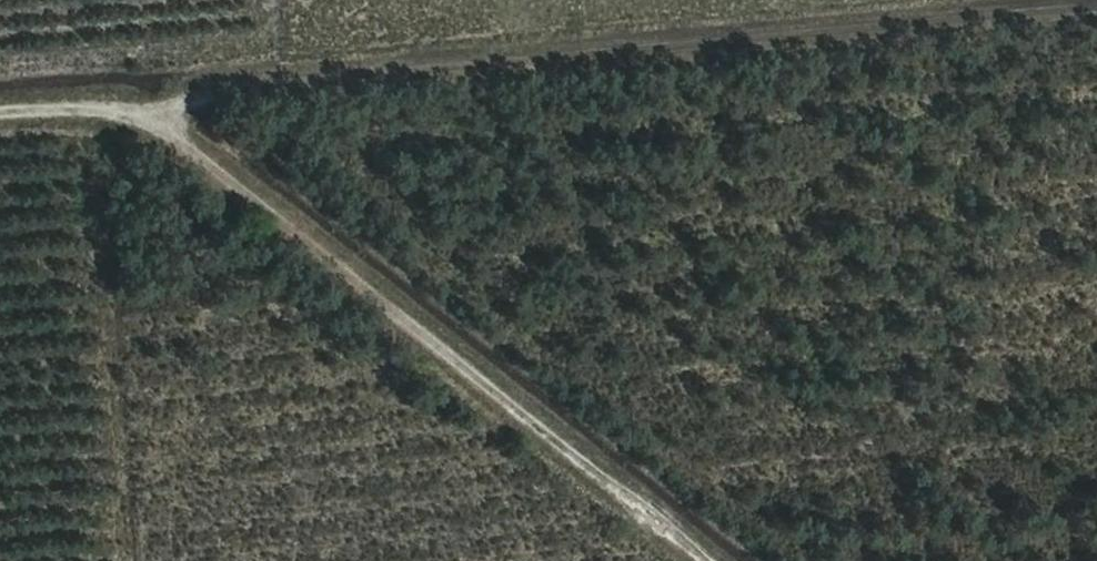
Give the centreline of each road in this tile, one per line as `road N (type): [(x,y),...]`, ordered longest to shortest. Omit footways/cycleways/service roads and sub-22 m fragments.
road 1 (track): [(158,130),(194,95),(1096,13)]
road 2 (track): [(0,117),(115,108),(186,145),(703,560)]

